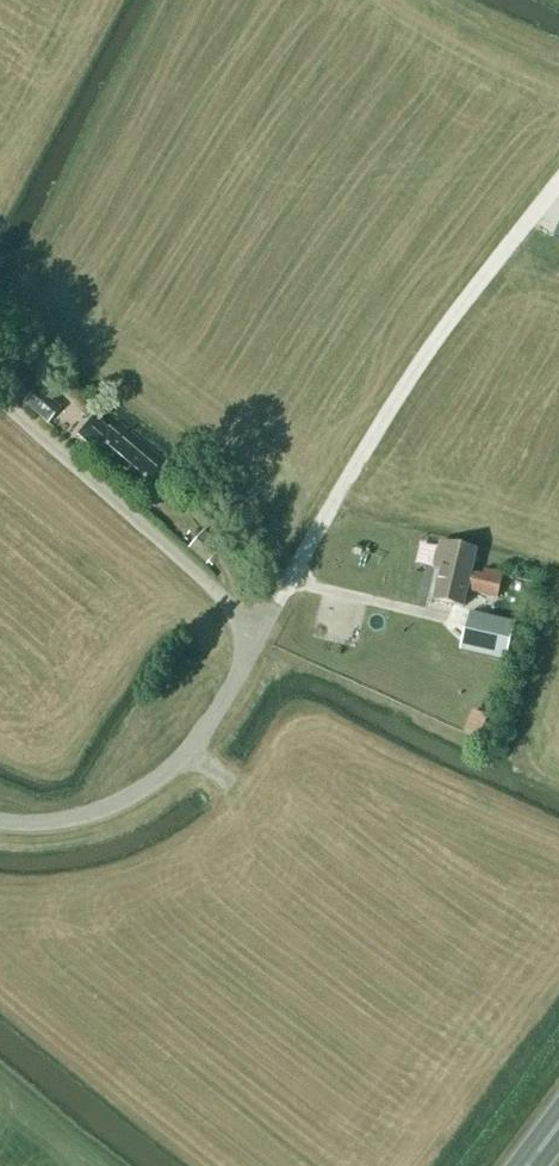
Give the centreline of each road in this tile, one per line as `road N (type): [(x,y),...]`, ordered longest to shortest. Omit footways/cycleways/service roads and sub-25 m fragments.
road 1 (unclassified): [(259,638),(416,366),(558,187)]
road 2 (unclassified): [(259,638),(0,399)]
road 3 (unclassified): [(0,821),(82,817),(159,780),(210,723),(259,638)]

